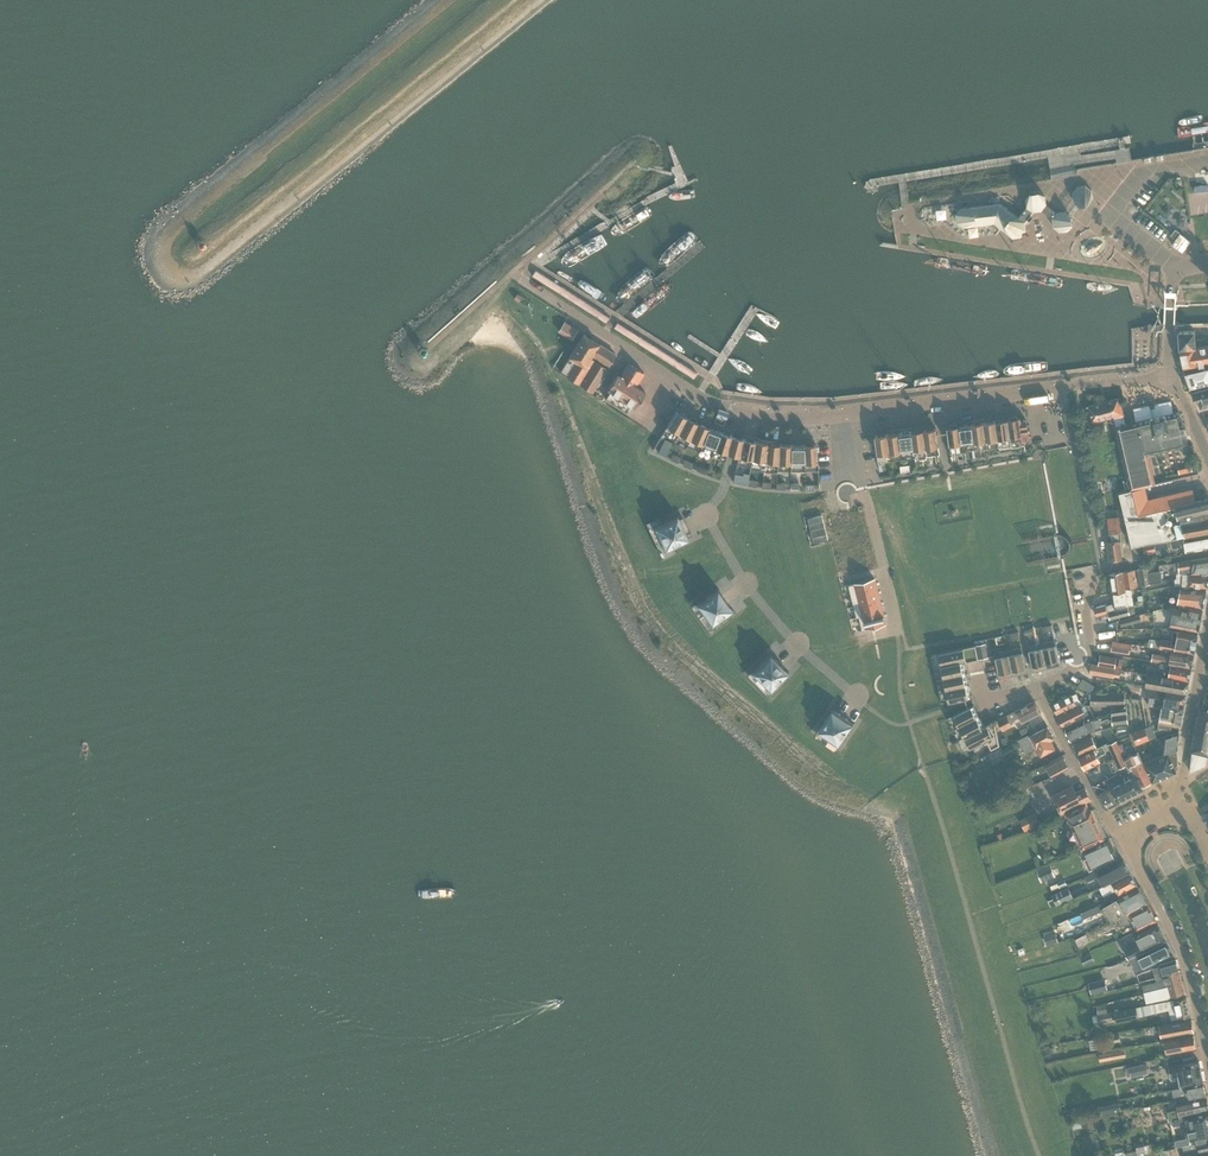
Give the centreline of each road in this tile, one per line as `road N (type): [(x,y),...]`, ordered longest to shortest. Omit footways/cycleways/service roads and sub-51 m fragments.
road 1 (residential): [(1170,377),(838,417)]
road 2 (residential): [(857,695),(789,636),(712,526),(707,516),(733,455)]
road 3 (residential): [(744,413),(675,382),(520,279)]
road 4 (residential): [(1207,554),(1102,570),(1087,609),(1088,656),(1038,688)]
road 5 (tertiary): [(1207,1057),(1182,953),(1137,866),(1138,843)]
road 6 (residential): [(1038,688),(1104,815),(1138,843)]
road 7 (tertiary): [(1170,813),(1207,630)]
road 8 (residential): [(898,636),(863,483)]
road 9 (tertiary): [(1170,377),(1173,280),(1182,268),(1207,263)]

